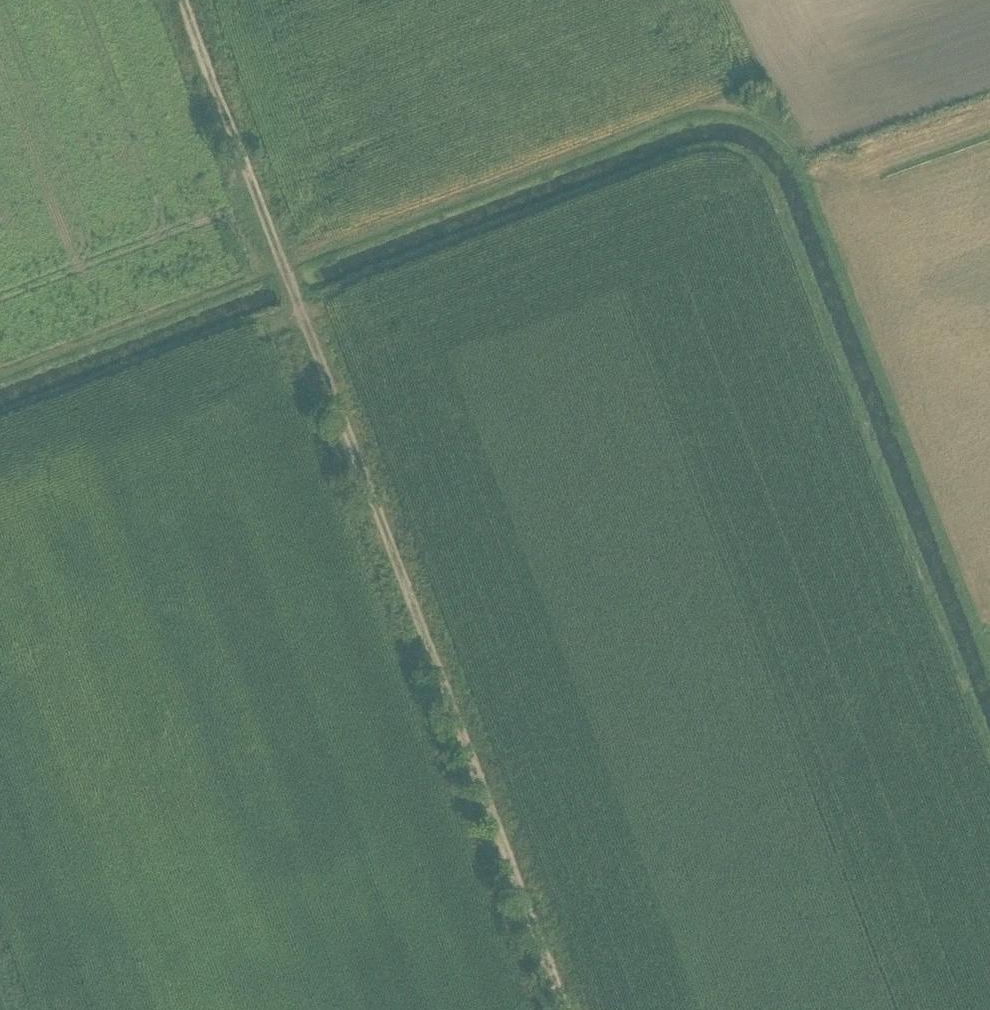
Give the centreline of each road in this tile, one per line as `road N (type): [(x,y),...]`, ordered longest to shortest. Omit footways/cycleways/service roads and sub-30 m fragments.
road 1 (track): [(572,1009),(185,0)]

